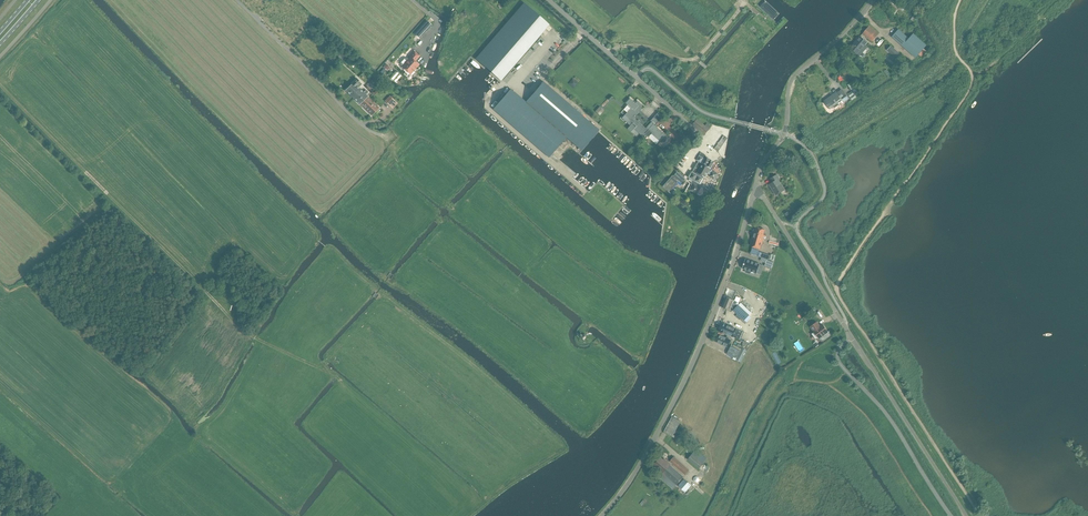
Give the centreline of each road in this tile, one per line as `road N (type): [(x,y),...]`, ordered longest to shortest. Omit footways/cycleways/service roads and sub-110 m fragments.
road 1 (track): [(334,375),(250,335),(0,86)]
road 2 (unclassified): [(966,515),(755,187)]
road 3 (residential): [(601,515),(630,481),(685,379),(755,187)]
road 4 (track): [(586,325),(413,179),(359,122)]
road 5 (residential): [(755,187),(784,134),(794,75),(872,0)]
road 6 (residential): [(704,139),(549,0)]
road 7 (track): [(382,118),(359,122),(236,0)]
road 8 (track): [(610,54),(641,46),(693,60),(745,3)]

